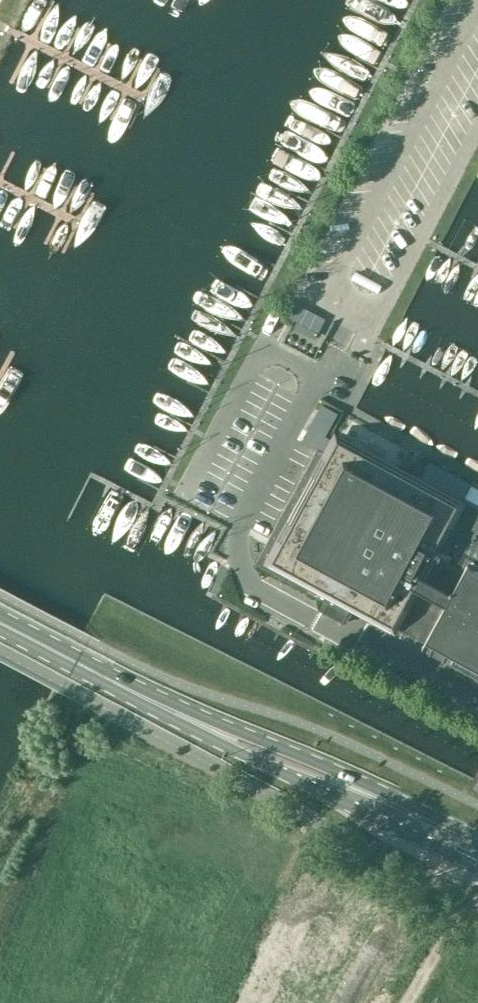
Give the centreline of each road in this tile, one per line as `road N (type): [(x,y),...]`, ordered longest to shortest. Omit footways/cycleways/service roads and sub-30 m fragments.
road 1 (primary): [(193,720),(203,735),(477,866)]
road 2 (primary): [(477,839),(311,761),(193,720)]
road 3 (primary): [(193,720),(0,622)]

